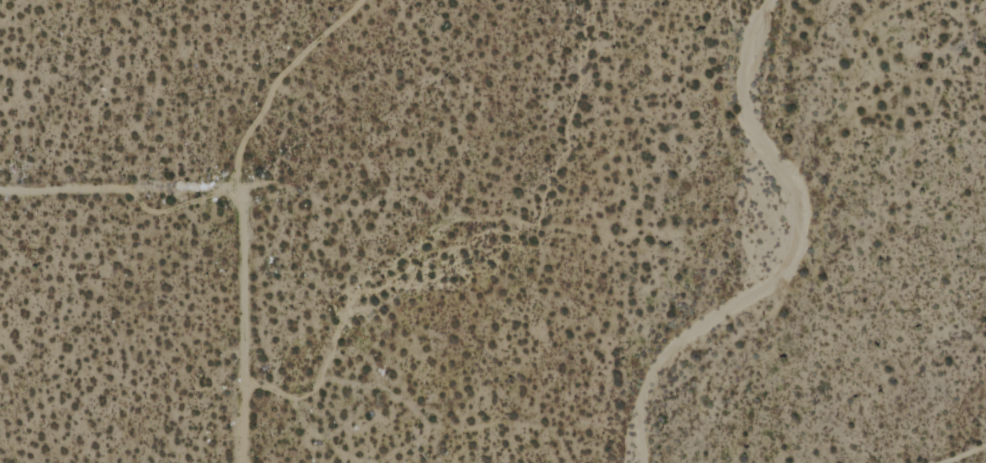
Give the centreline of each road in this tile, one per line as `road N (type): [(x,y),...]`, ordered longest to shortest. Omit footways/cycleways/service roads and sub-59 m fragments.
road 1 (track): [(641,462),(649,378),(668,351),(776,287),(798,242),(793,210),(744,102),(769,0)]
road 2 (track): [(242,462),(246,255),(234,187)]
road 3 (track): [(0,191),(234,187)]

